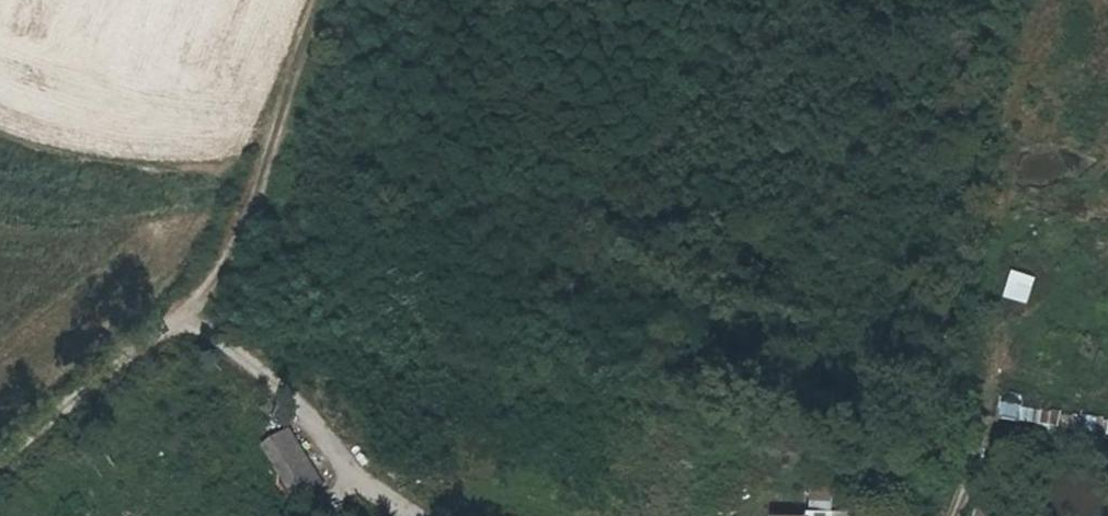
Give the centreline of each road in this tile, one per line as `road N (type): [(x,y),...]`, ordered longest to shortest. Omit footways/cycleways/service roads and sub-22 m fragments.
road 1 (track): [(187,316),(324,0)]
road 2 (track): [(187,316),(407,515)]
road 3 (track): [(0,462),(187,316)]

